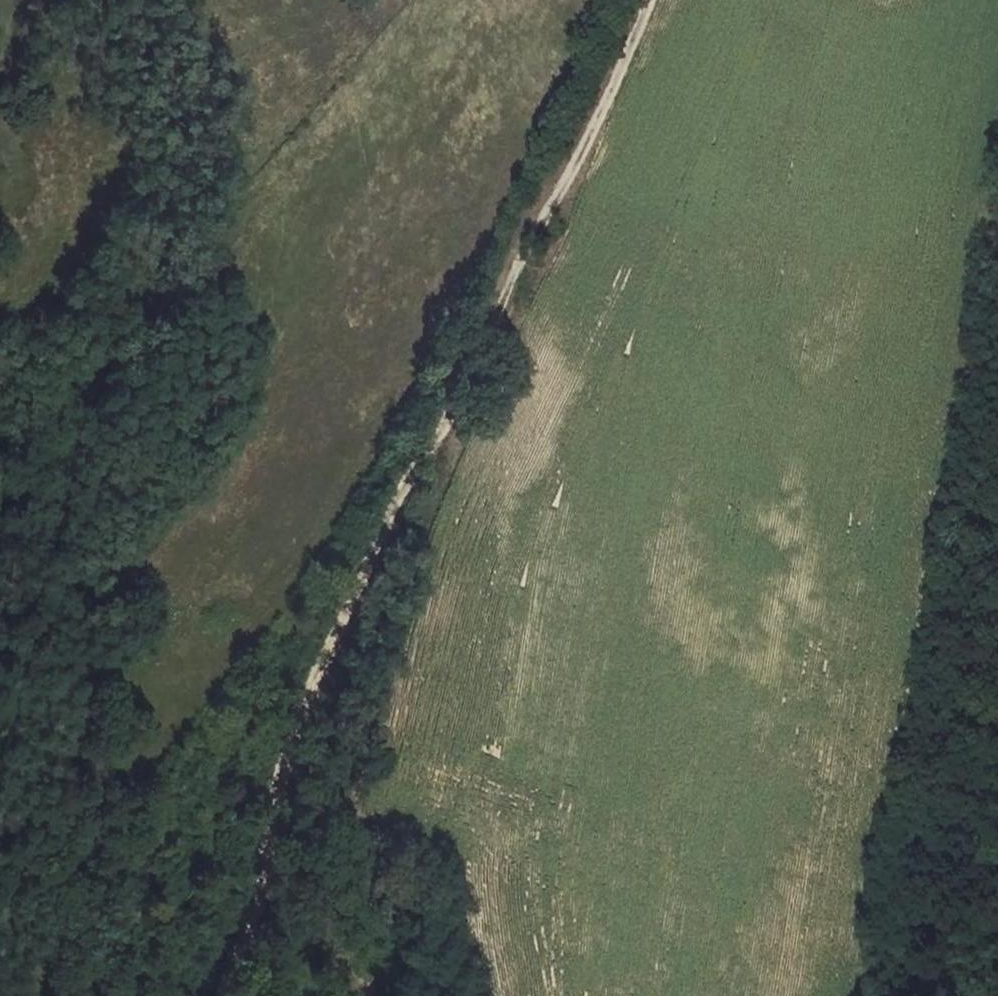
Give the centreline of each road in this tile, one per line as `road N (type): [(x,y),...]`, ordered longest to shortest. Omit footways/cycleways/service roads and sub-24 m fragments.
road 1 (track): [(212,995),(258,892),(324,671),(396,504),(451,415),(648,0)]

